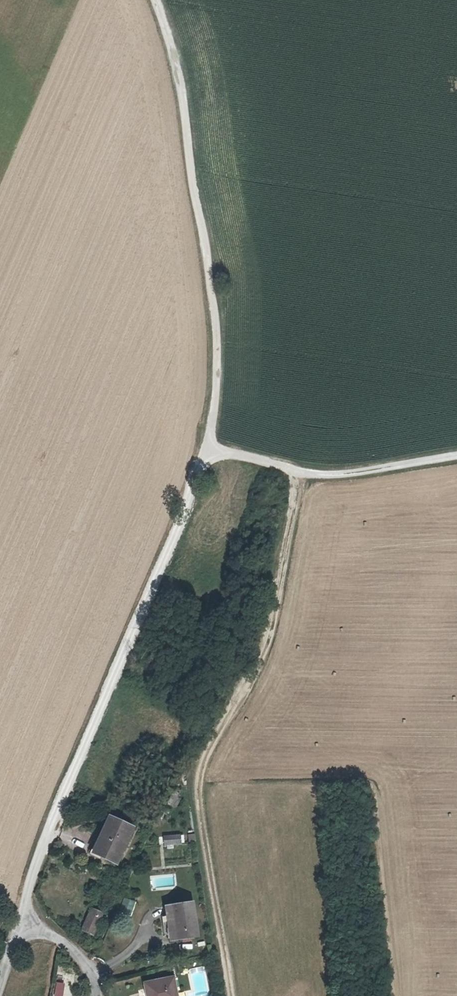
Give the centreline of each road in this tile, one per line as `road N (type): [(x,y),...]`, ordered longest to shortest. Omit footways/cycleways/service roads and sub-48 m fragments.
road 1 (unclassified): [(156,0),(175,64),(211,263),(219,376),(209,446),(20,920)]
road 2 (track): [(230,995),(203,773),(254,671),(301,472)]

